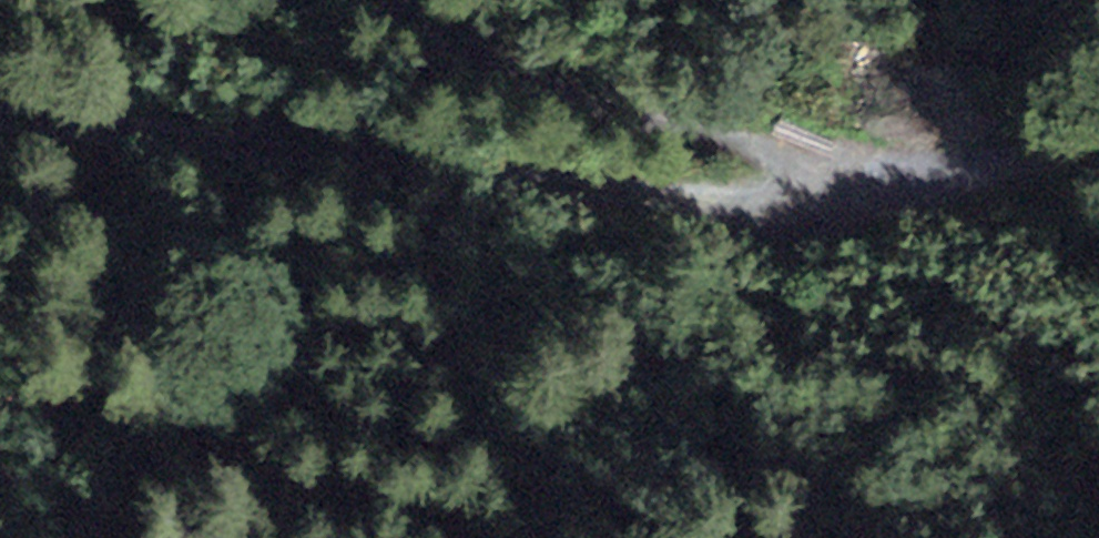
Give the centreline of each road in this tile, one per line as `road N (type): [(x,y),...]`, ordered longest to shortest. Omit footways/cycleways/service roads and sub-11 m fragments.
road 1 (track): [(1098,143),(1034,149),(850,200),(704,205),(0,109)]
road 2 (track): [(850,200),(771,129),(579,93),(452,0)]

